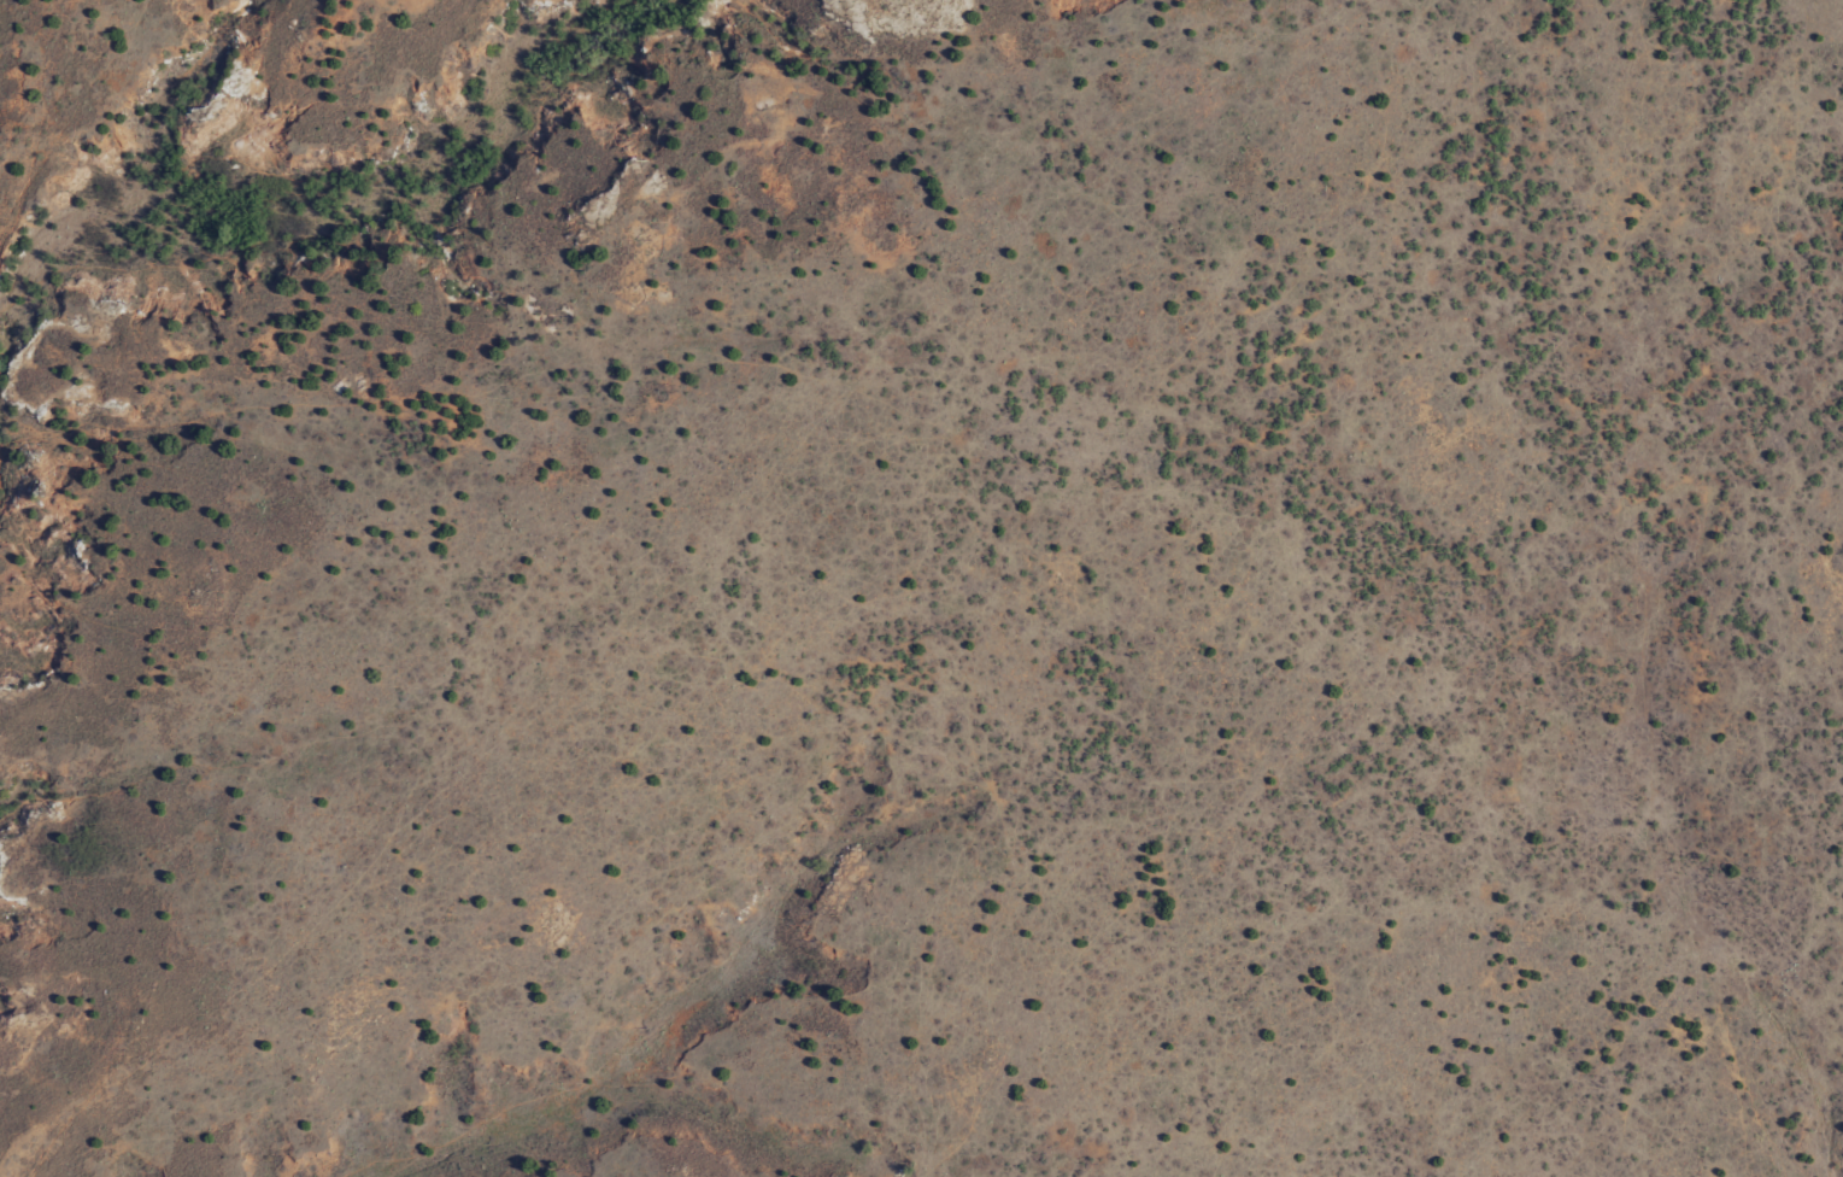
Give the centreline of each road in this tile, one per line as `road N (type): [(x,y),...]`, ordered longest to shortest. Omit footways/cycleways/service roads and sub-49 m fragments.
road 1 (residential): [(1842,820),(1396,1176)]

